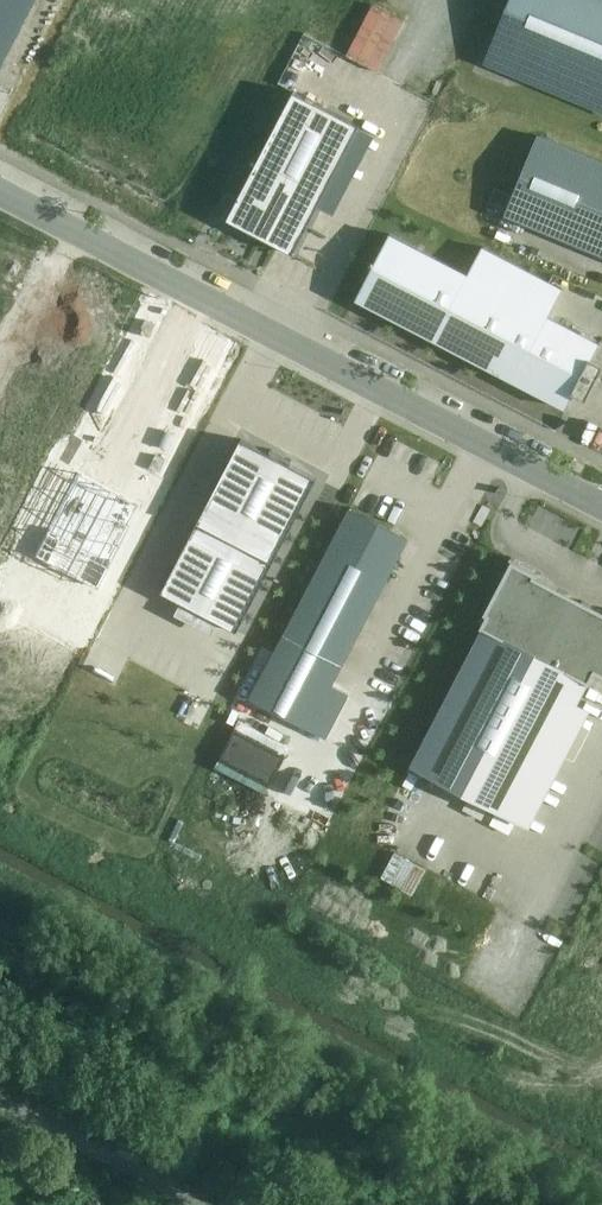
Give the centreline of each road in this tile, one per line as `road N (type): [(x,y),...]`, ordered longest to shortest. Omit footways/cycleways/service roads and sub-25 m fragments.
road 1 (residential): [(0,192),(601,502)]
road 2 (track): [(0,926),(532,1204)]

